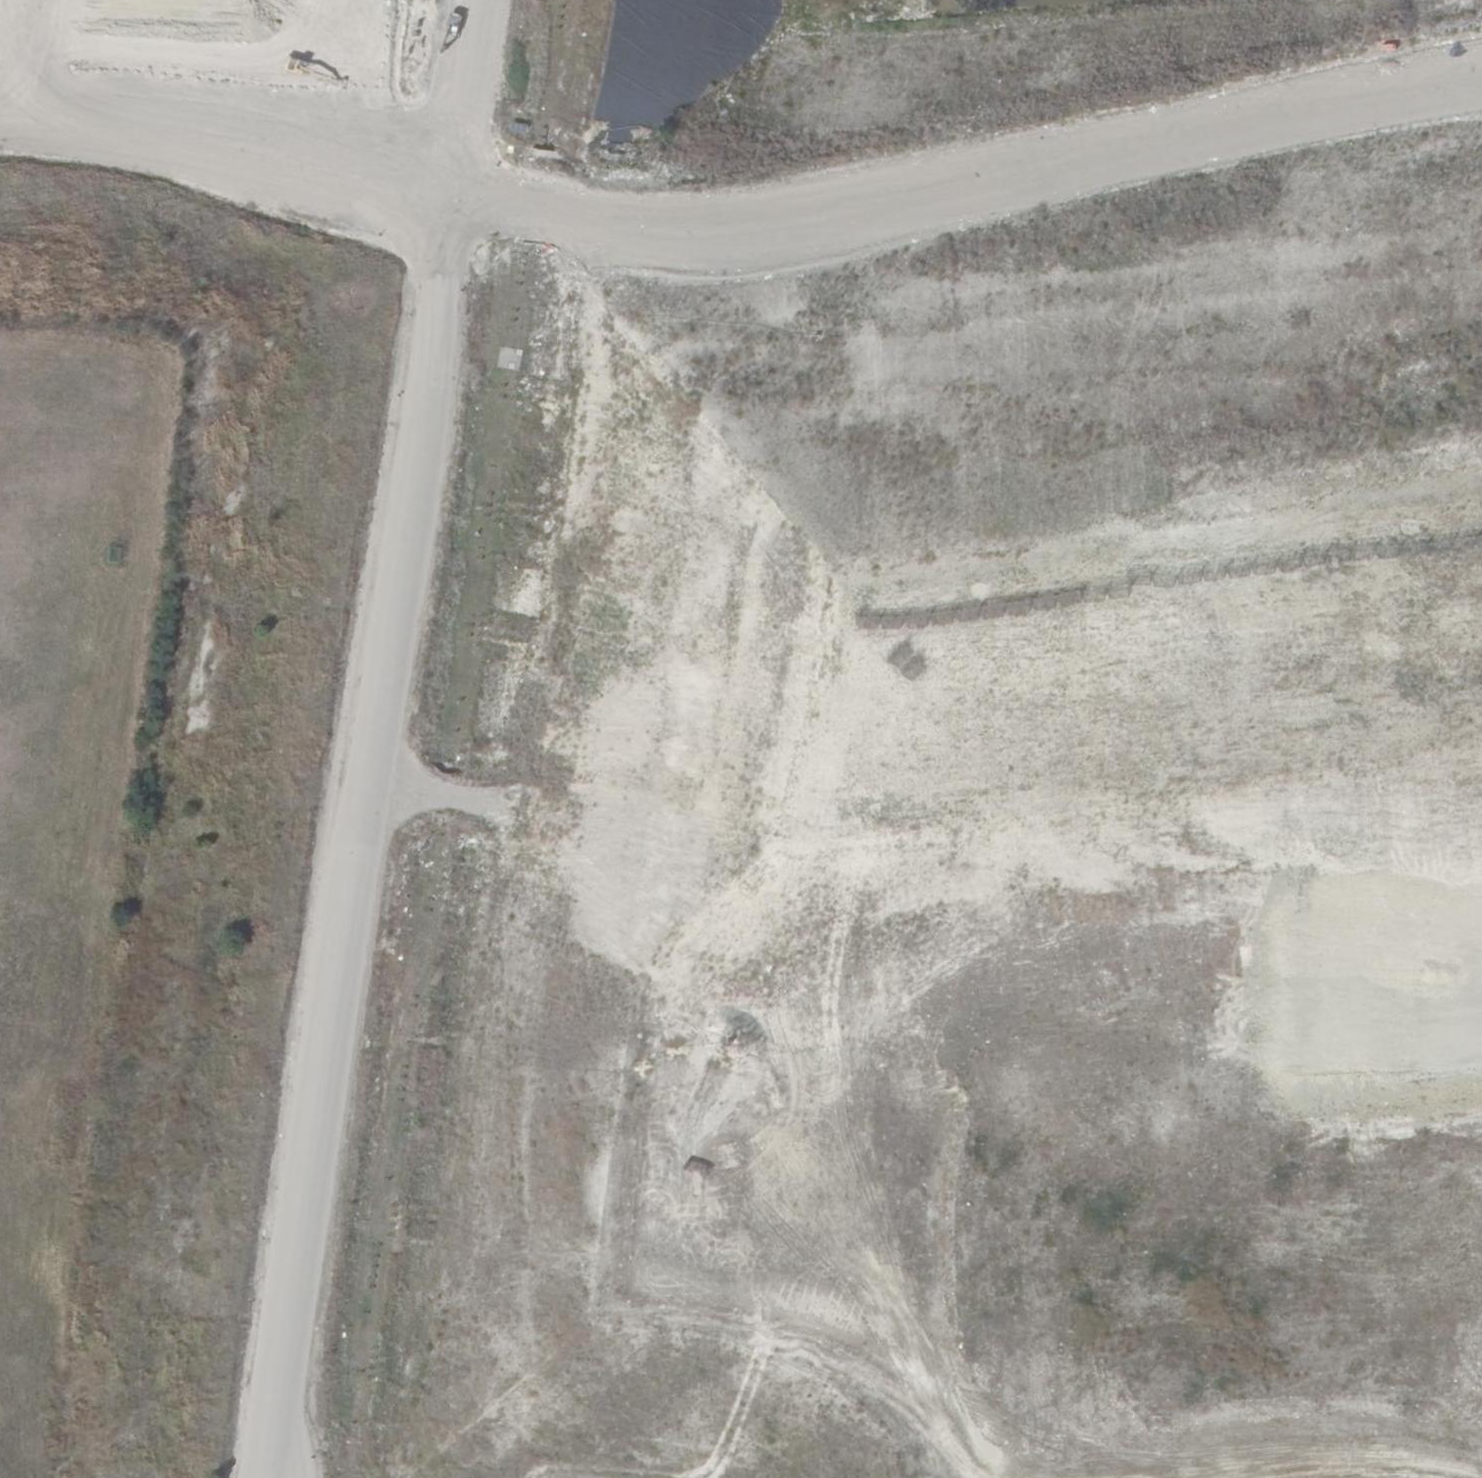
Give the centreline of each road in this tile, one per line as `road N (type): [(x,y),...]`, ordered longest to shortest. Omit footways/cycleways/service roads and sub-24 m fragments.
road 1 (track): [(274,1477),(436,269),(411,209)]
road 2 (track): [(0,129),(123,130),(411,209),(457,120),(477,0)]

